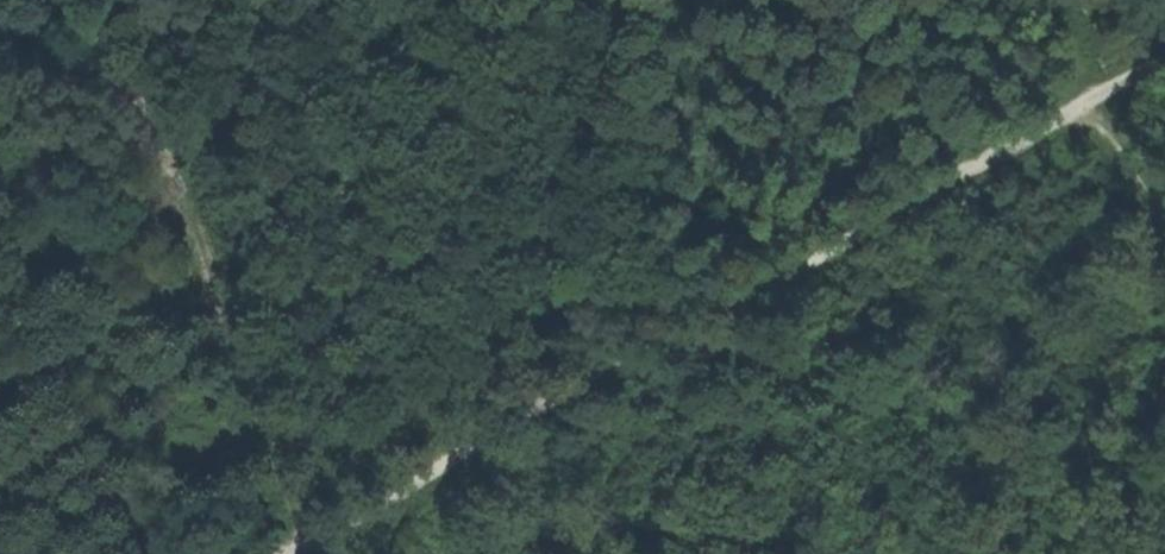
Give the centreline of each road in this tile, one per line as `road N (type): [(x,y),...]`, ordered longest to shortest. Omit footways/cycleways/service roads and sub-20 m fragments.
road 1 (track): [(285,553),(1164,58)]
road 2 (track): [(304,544),(0,22)]

